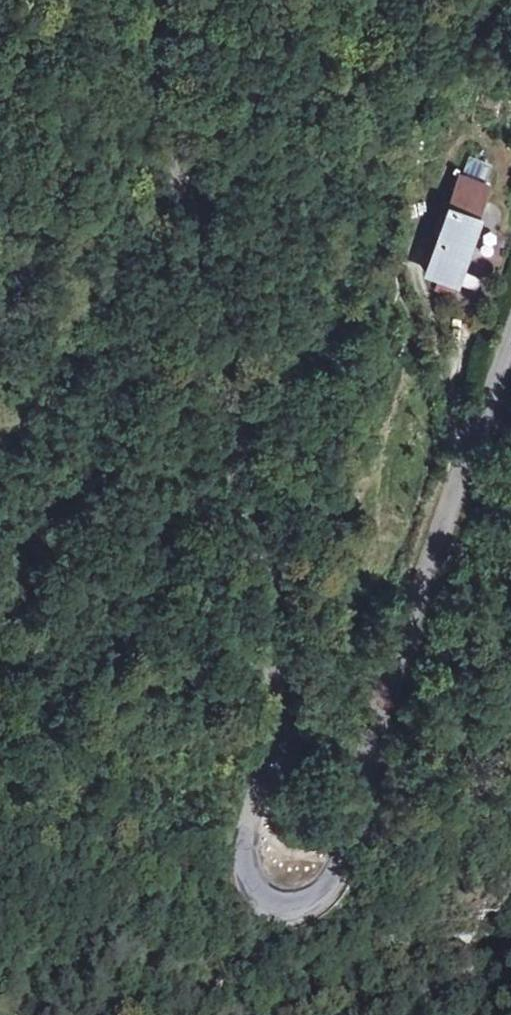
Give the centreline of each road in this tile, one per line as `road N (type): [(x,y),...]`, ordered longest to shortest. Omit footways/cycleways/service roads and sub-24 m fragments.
road 1 (unclassified): [(510,345),(336,860),(317,895),(275,905),(247,880),(243,852),(281,698),(278,597),(196,278),(142,0)]
road 2 (track): [(275,905),(196,1014)]

